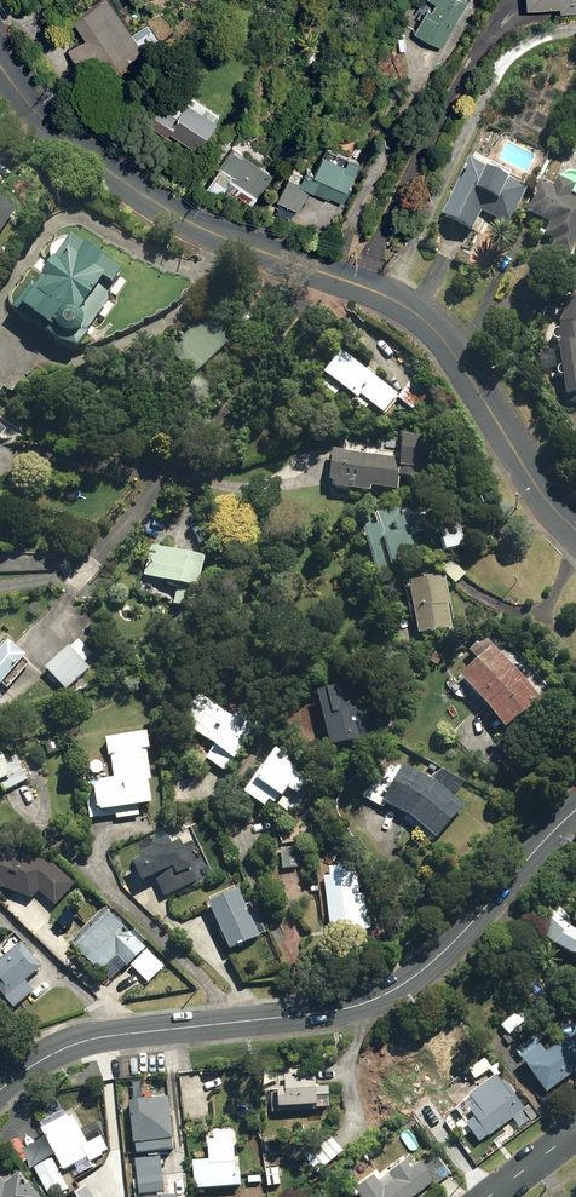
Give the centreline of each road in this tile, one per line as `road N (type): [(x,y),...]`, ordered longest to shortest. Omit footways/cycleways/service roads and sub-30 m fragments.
road 1 (secondary): [(0,62),(53,129),(155,203),(206,230),(385,296),(424,323),(575,531)]
road 2 (secondary): [(0,1091),(67,1047),(101,1038),(306,1017),(363,1003),(413,978),(575,811)]

